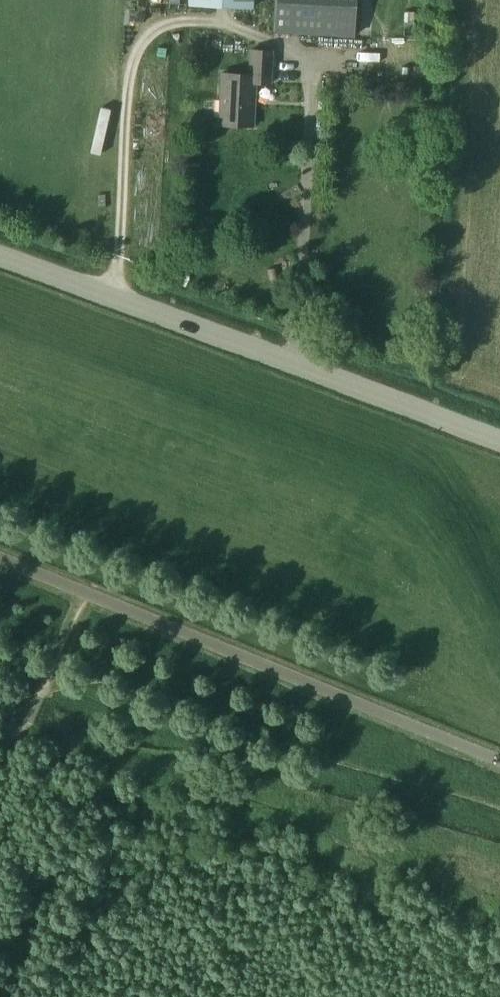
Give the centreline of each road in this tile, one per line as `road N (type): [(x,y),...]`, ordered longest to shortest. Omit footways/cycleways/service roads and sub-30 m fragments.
road 1 (unclassified): [(499,438),(0,260)]

